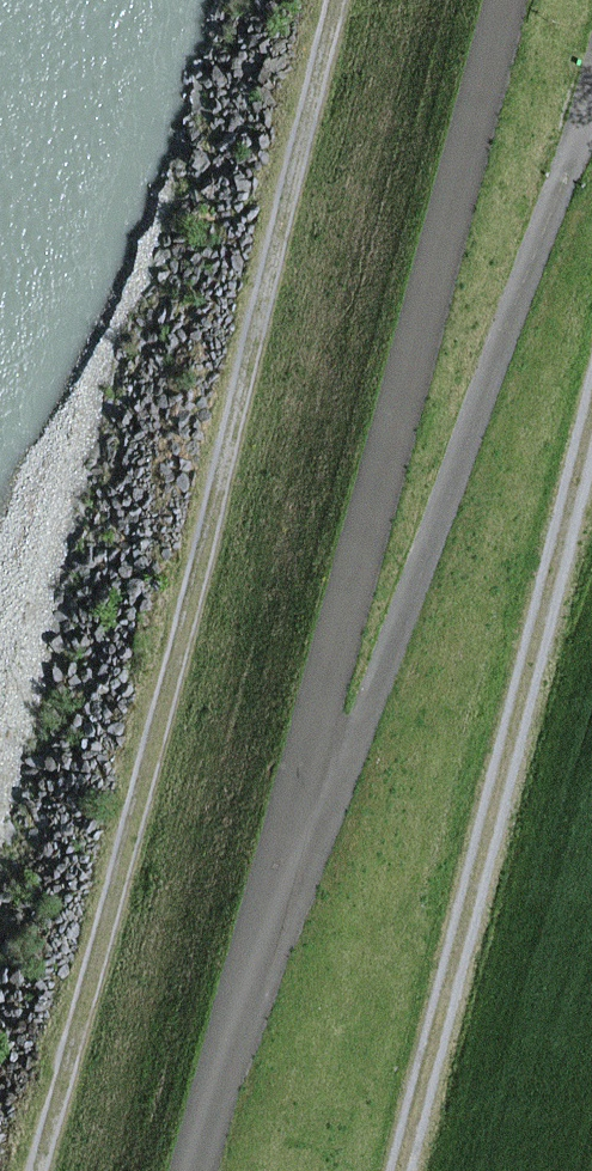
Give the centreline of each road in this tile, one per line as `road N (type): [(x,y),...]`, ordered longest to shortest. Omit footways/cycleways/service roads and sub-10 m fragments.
road 1 (track): [(31,1170),(348,0)]
road 2 (track): [(591,428),(401,1170)]

